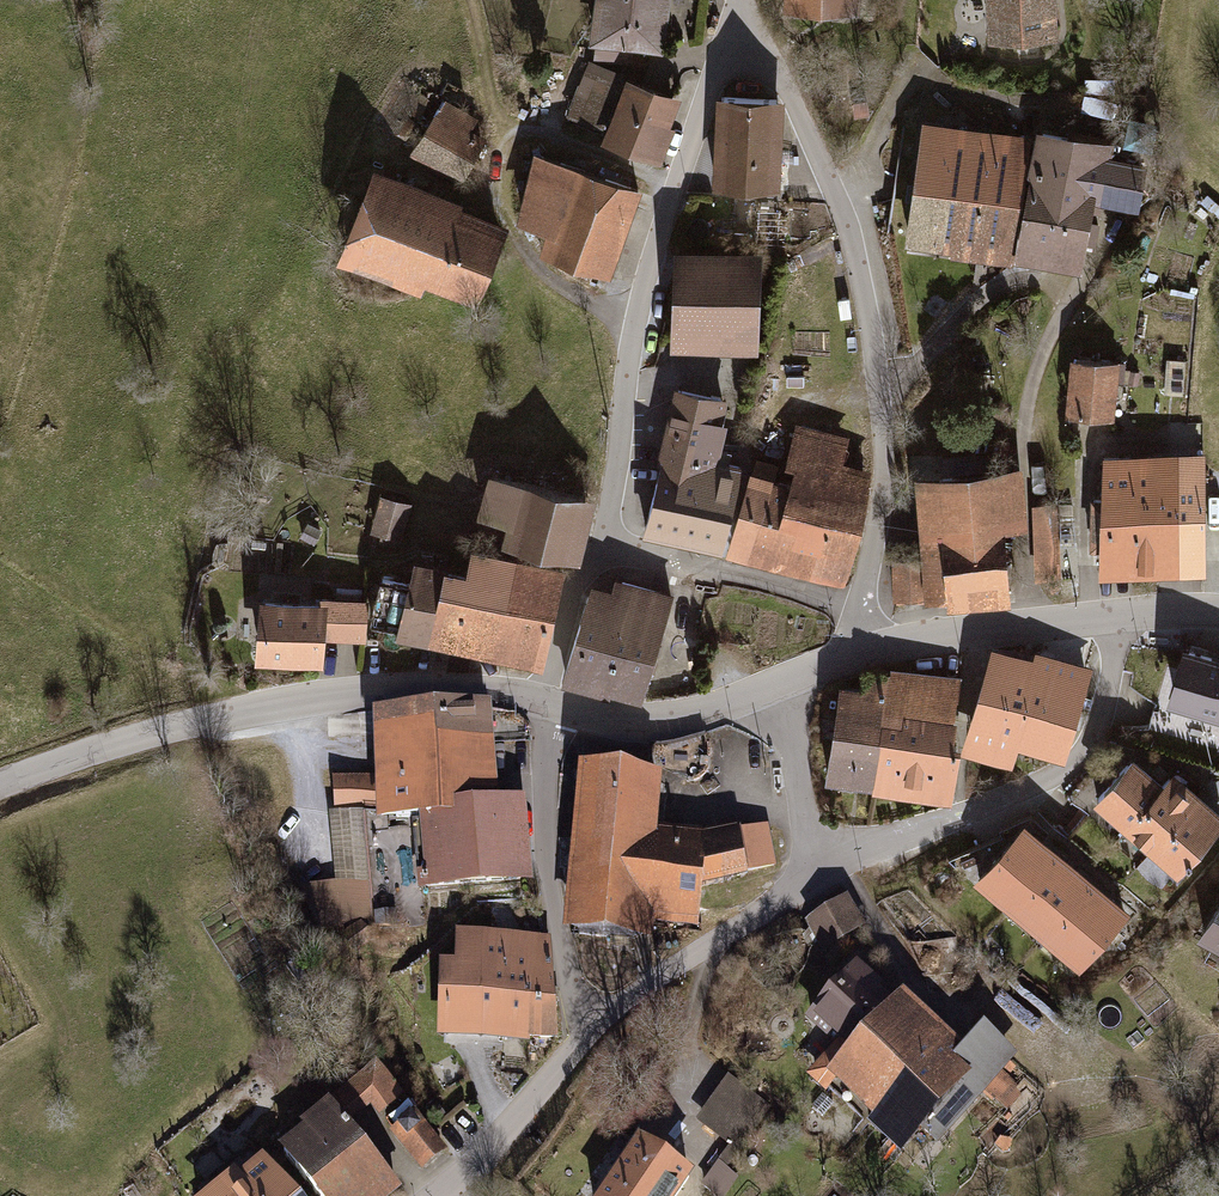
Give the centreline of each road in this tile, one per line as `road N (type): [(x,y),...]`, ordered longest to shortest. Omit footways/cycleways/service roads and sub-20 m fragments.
road 1 (residential): [(860,609),(882,503),(881,404),(847,217),(744,0)]
road 2 (residential): [(737,0),(652,267),(606,519),(608,548)]
road 3 (tertiary): [(0,785),(107,747),(292,704),(473,694),(547,706)]
road 4 (residential): [(1120,616),(1110,693),(1090,747),(1056,775),(982,812),(816,865)]
road 5 (residential): [(587,1033),(545,863),(547,706)]
road 6 (tertiary): [(587,1033),(623,1001),(784,897),(816,865)]
road 7 (residential): [(860,609),(608,548)]
road 8 (tertiary): [(869,651),(1120,616)]
road 9 (tertiary): [(547,706),(634,723),(677,722),(764,689)]
road 10 (tertiary): [(439,1195),(587,1033)]
road 11 (tertiary): [(816,865),(788,741),(764,689)]
road 12 (residential): [(608,548),(575,587),(547,706)]
road 13 (track): [(469,0),(495,111),(513,137)]

